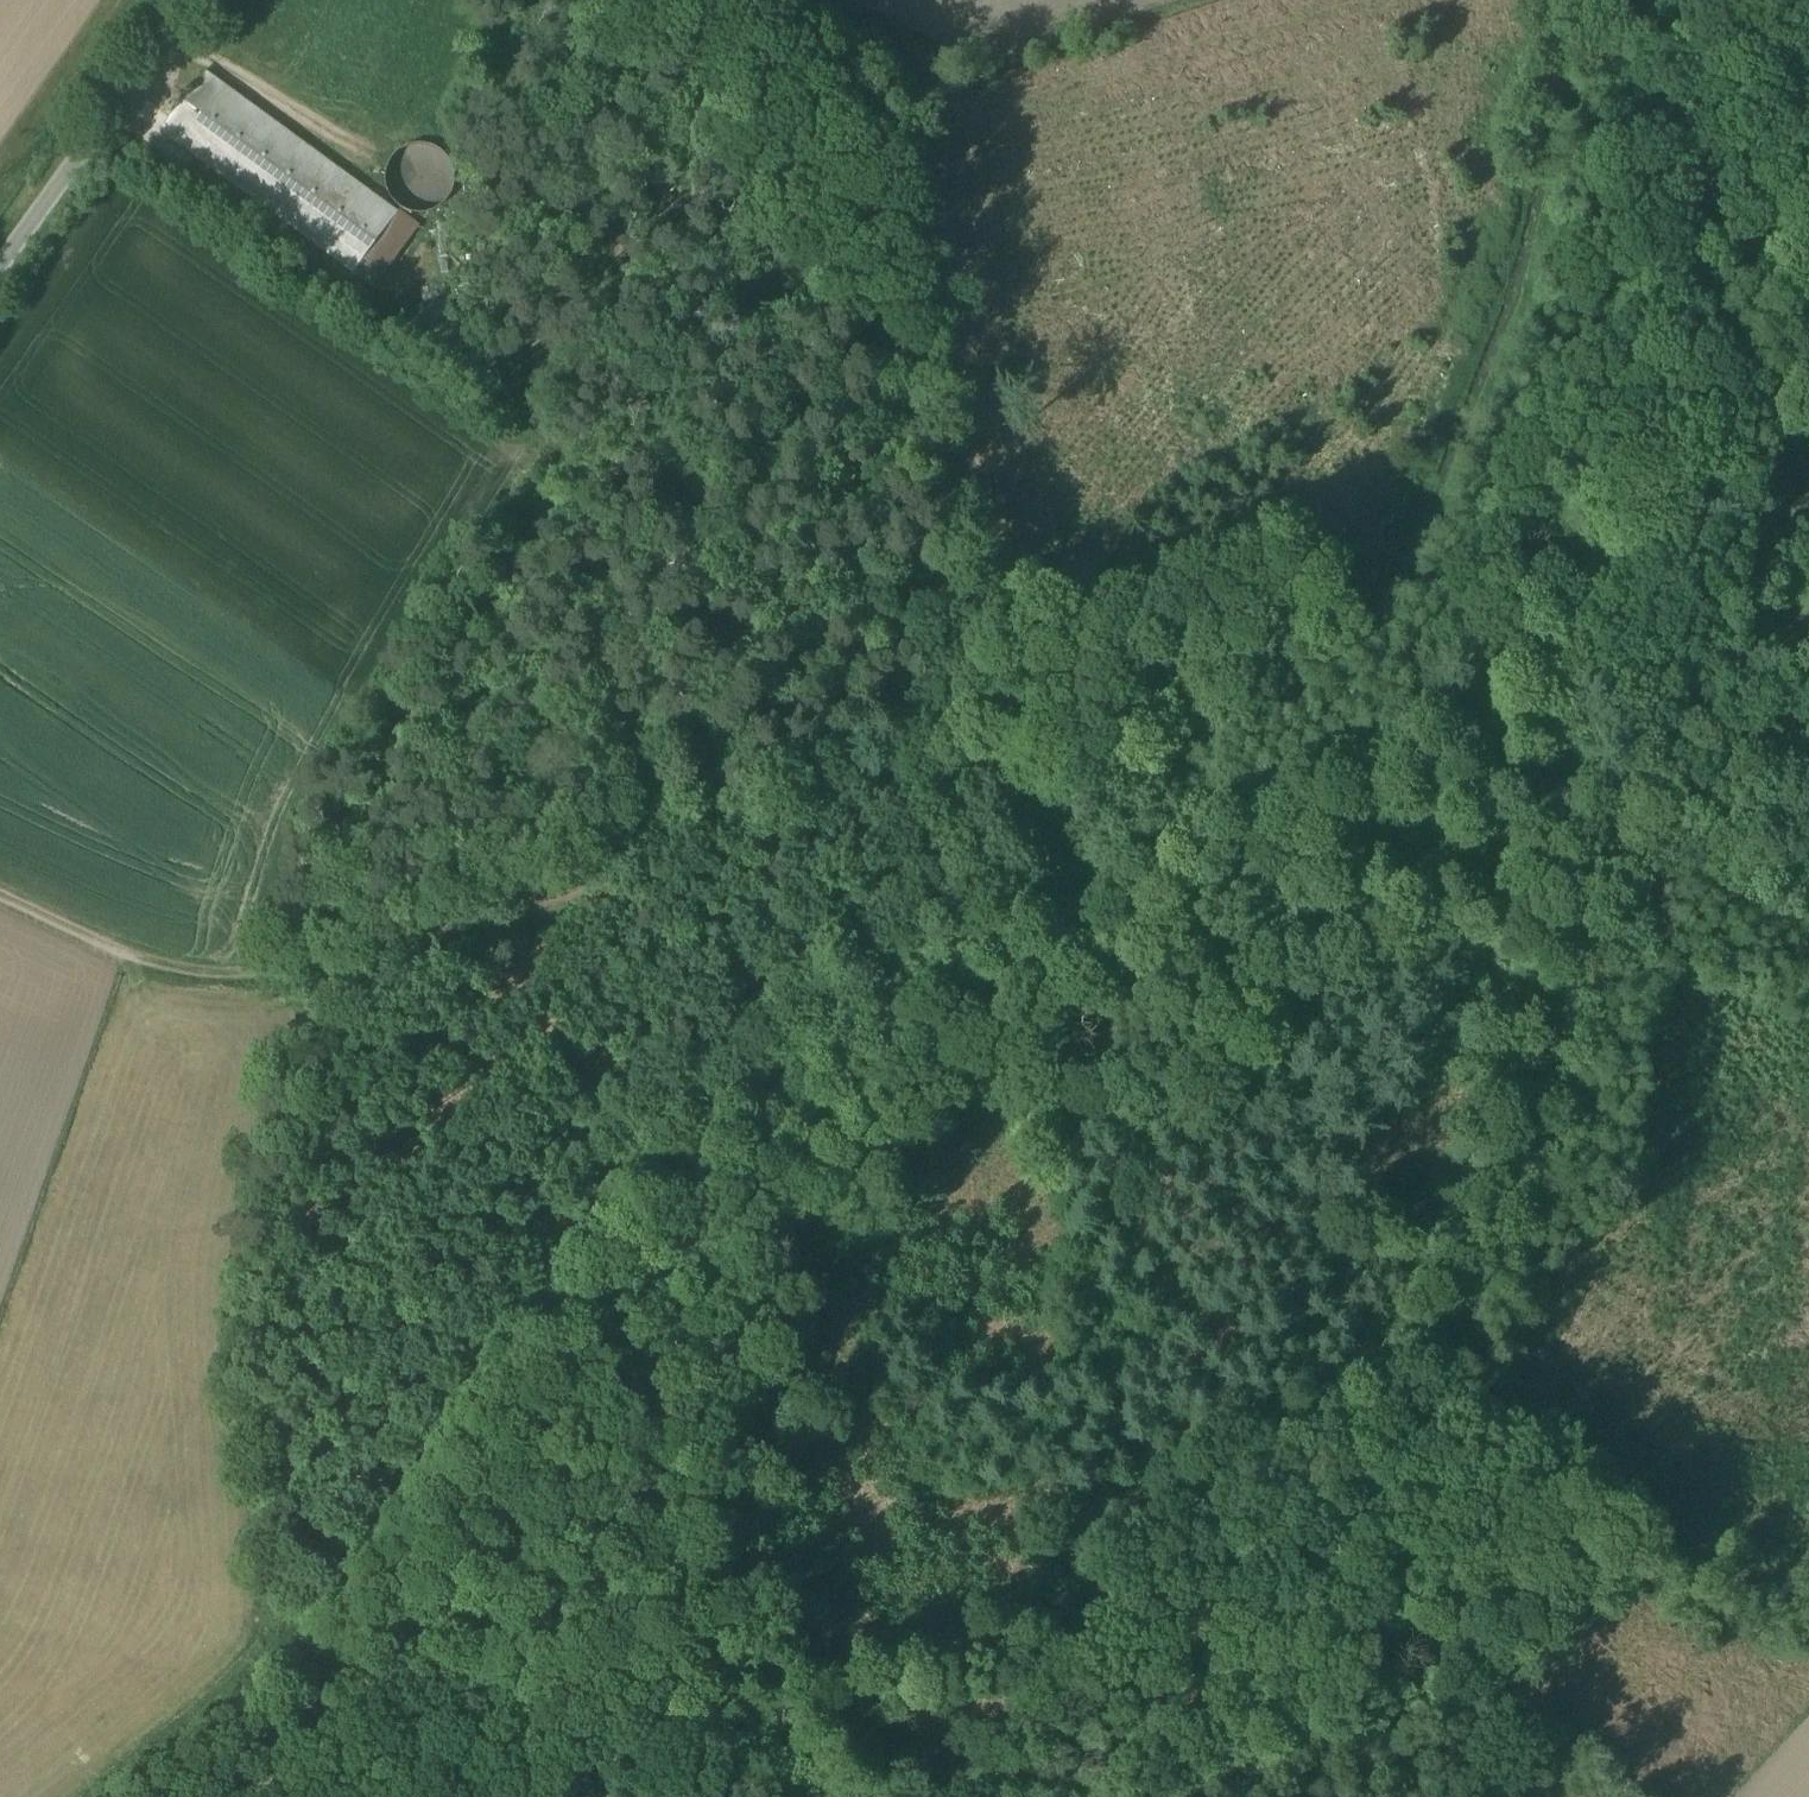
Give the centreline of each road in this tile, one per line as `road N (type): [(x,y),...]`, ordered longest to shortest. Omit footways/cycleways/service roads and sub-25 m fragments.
road 1 (track): [(0,895),(152,966),(254,982),(492,930),(768,803)]
road 2 (unclassified): [(192,0),(0,266)]

